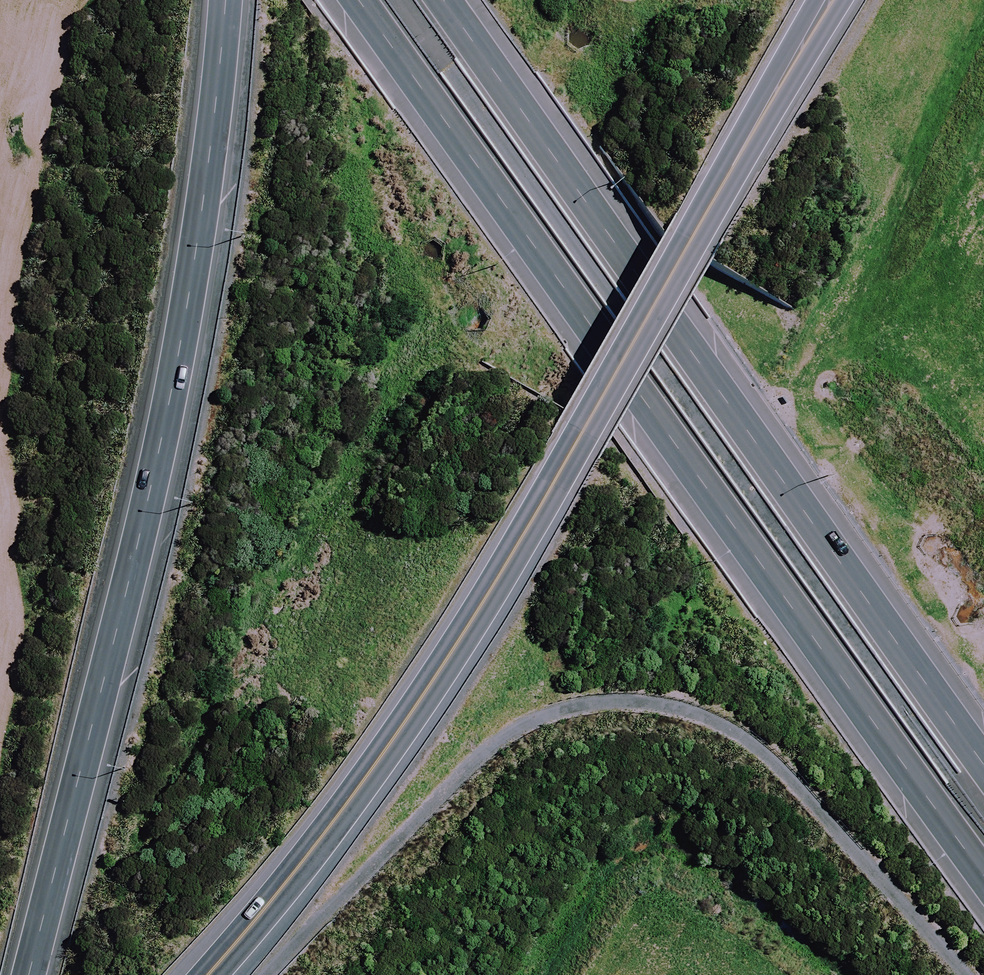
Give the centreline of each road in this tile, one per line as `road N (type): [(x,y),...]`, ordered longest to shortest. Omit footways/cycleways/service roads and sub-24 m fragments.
road 1 (tertiary): [(831,0),(442,666),(319,842),(207,974)]
road 2 (motorway): [(983,877),(358,0)]
road 3 (motorway): [(226,0),(171,397),(29,974)]
road 4 (motorway): [(446,0),(983,766)]

